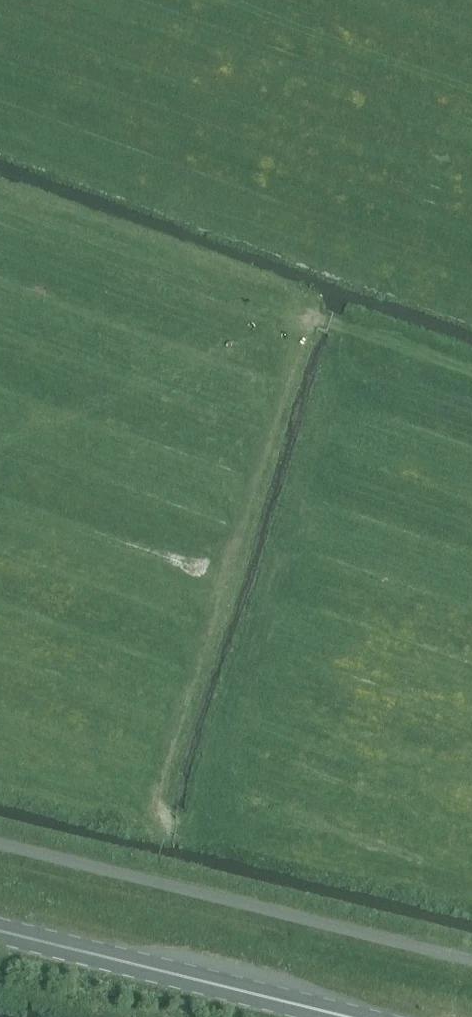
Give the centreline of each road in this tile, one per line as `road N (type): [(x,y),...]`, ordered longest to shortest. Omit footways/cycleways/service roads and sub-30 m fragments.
road 1 (primary): [(331,1016),(0,936)]

